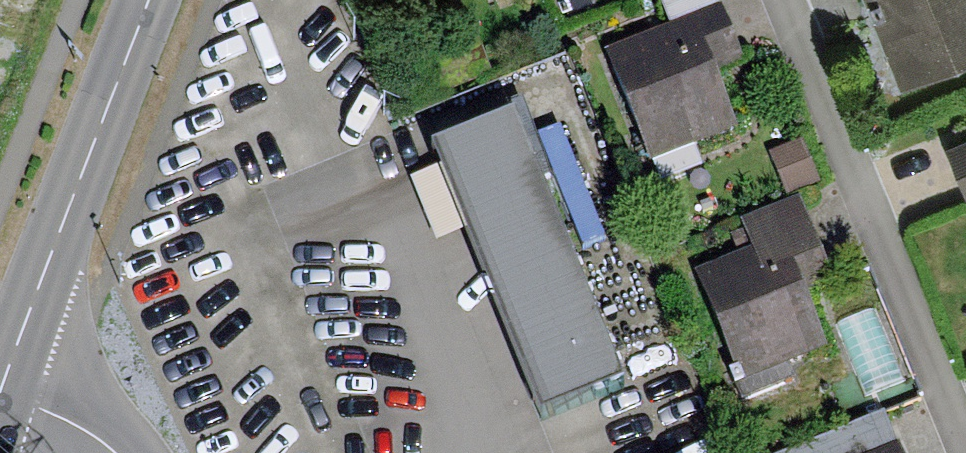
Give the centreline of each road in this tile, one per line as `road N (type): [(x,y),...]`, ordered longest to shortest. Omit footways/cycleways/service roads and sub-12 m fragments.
road 1 (secondary): [(5,388),(147,0)]
road 2 (residential): [(103,452),(91,436),(5,388)]

